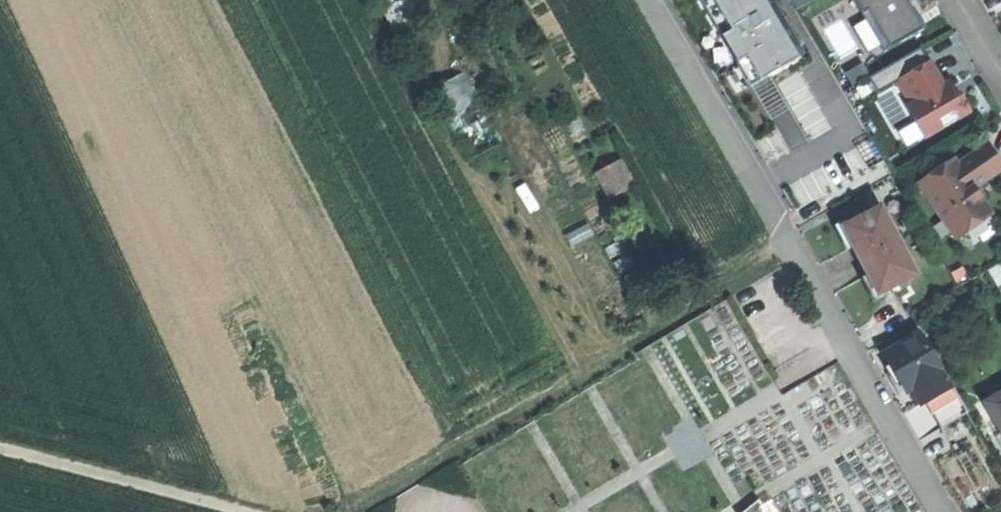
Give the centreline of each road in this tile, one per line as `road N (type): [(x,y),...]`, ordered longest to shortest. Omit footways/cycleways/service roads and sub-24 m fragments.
road 1 (residential): [(945,511),(649,0)]
road 2 (track): [(248,511),(0,449)]

